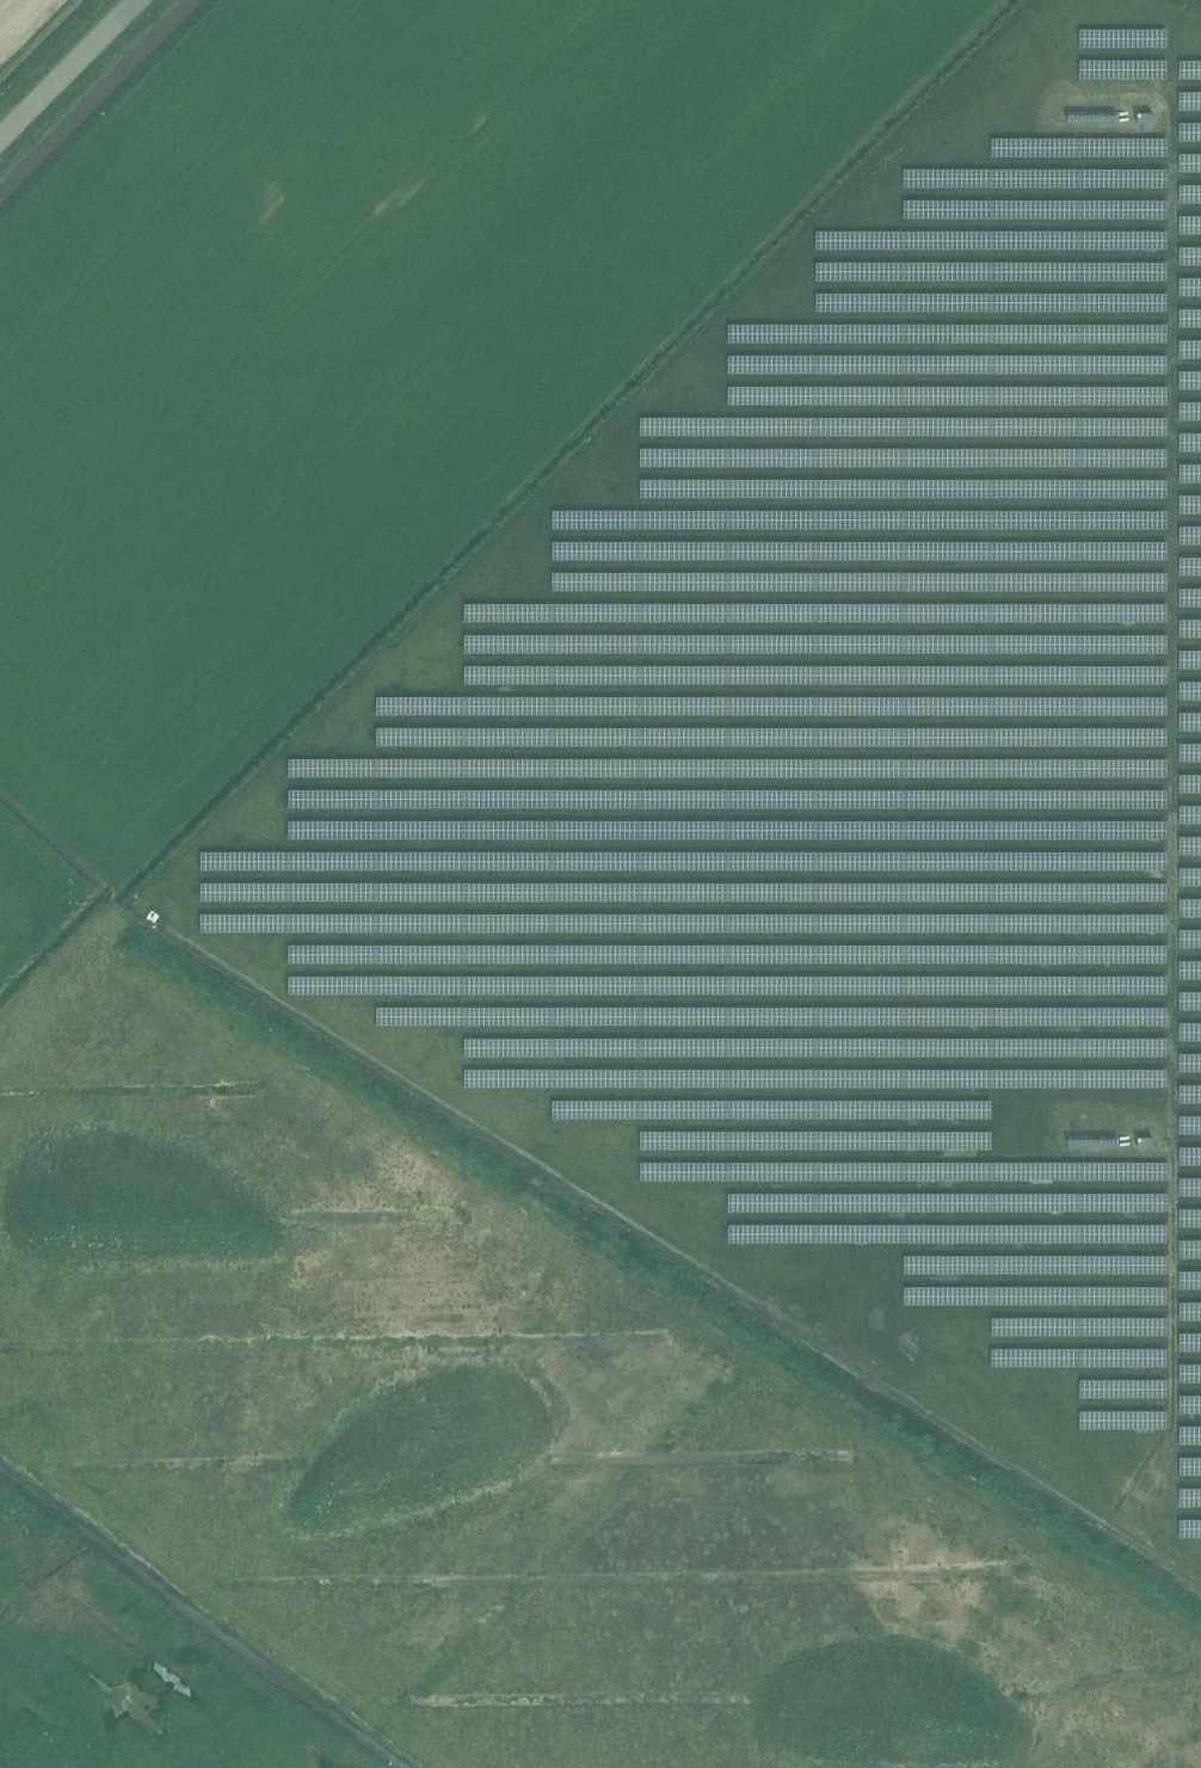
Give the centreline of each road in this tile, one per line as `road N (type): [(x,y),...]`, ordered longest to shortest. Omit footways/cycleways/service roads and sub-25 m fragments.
road 1 (unclassified): [(140,0),(0,138)]

